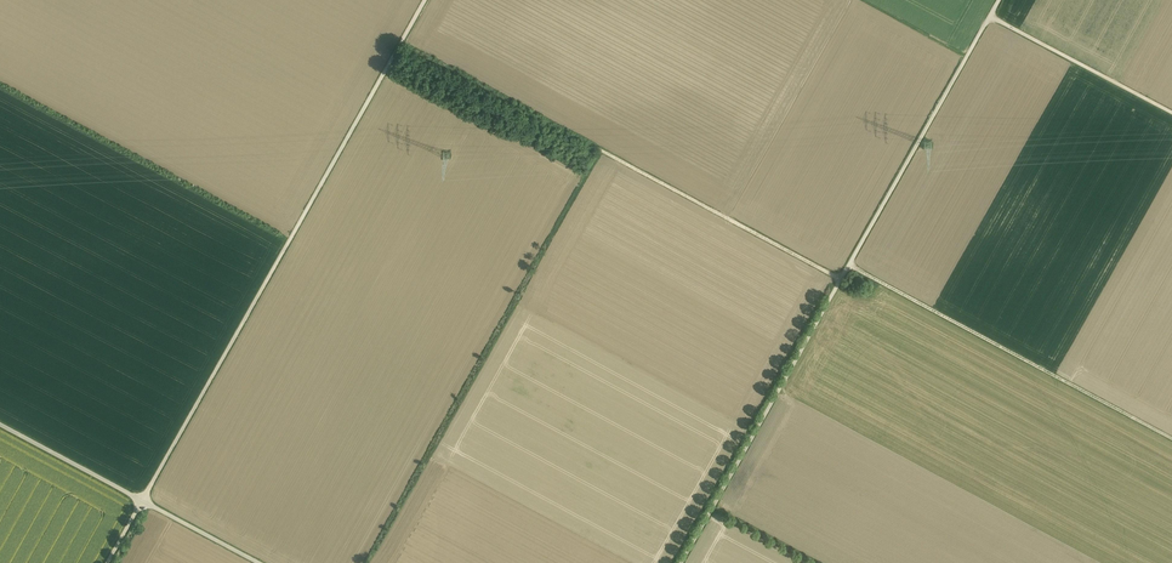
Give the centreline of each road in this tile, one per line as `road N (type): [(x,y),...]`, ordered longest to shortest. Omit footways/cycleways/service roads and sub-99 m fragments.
road 1 (track): [(107,562),(426,0)]
road 2 (track): [(842,279),(600,150),(554,234)]
road 3 (track): [(850,266),(1171,439)]
road 4 (unclassified): [(0,425),(259,562)]
road 5 (track): [(990,16),(1171,113)]

